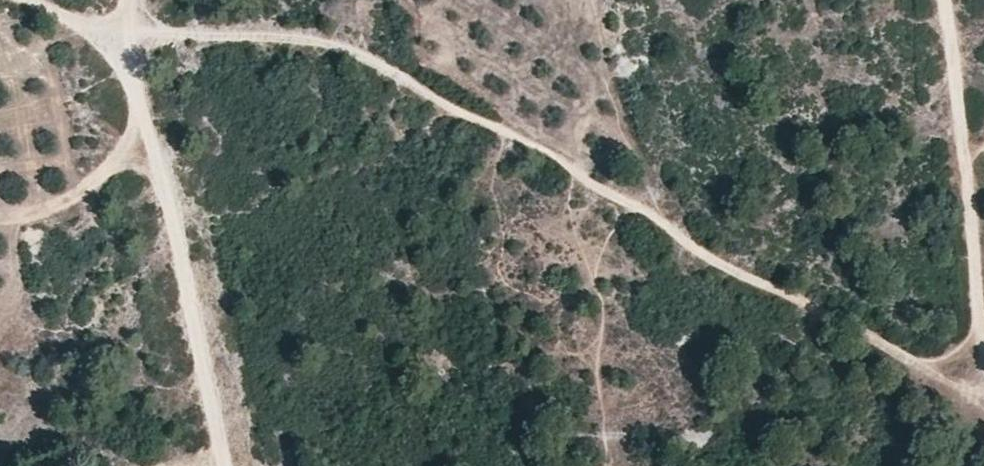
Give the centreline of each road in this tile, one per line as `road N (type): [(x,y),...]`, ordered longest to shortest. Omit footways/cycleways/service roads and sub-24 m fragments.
road 1 (track): [(983,385),(842,328),(701,252),(551,154),(293,33),(127,35),(32,0)]
road 2 (track): [(128,0),(127,35),(228,465)]
road 3 (track): [(942,0),(983,343)]
road 4 (track): [(0,219),(74,198),(114,156),(142,97)]

